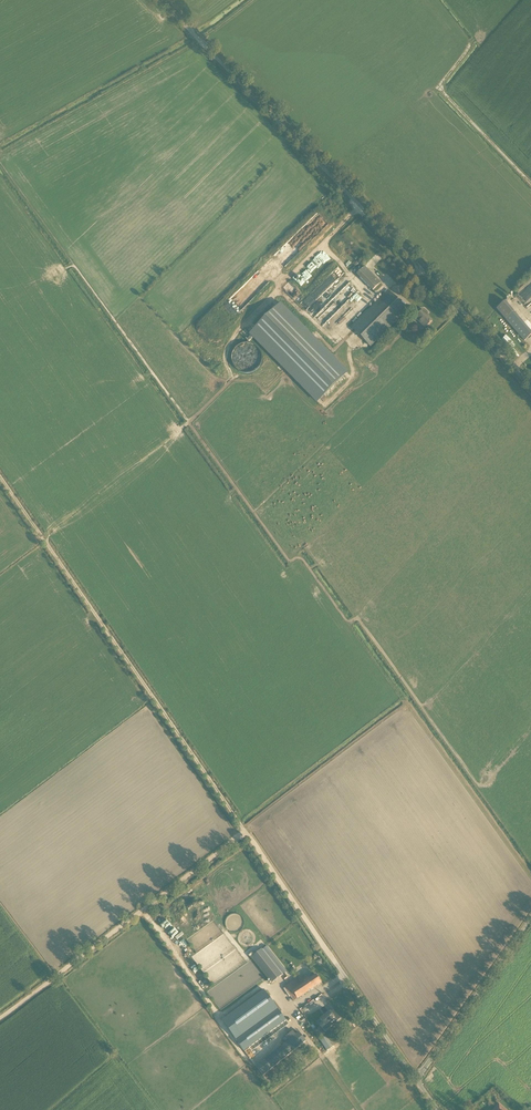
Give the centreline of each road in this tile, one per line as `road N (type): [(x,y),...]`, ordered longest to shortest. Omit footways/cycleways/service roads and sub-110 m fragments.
road 1 (unclassified): [(530,388),(199,40)]
road 2 (track): [(246,832),(0,476)]
road 3 (track): [(188,423),(0,162)]
road 4 (track): [(0,1019),(246,832)]
road 5 (track): [(0,155),(199,40)]
road 6 (unclassified): [(415,1079),(530,915)]
road 7 (track): [(530,185),(440,88),(470,44)]
road 8 (track): [(333,960),(246,832)]
road 9 (unclassified): [(415,1079),(333,960)]

